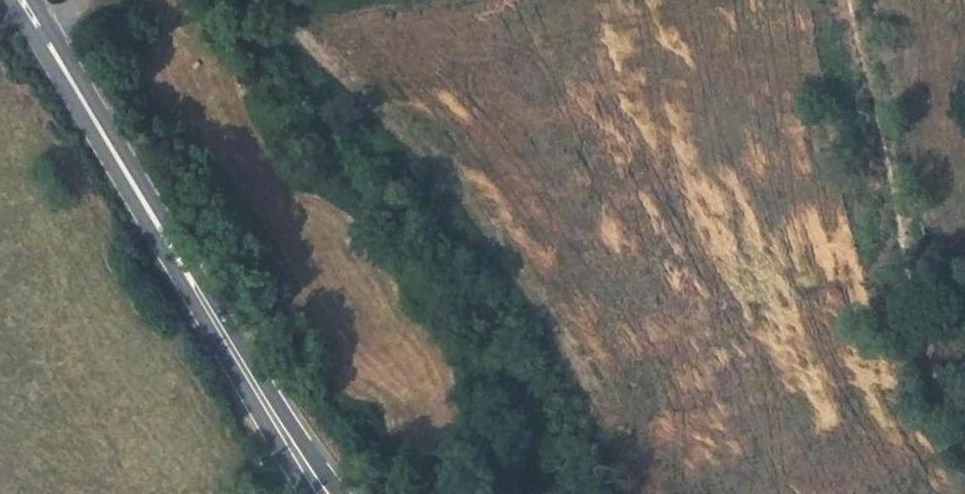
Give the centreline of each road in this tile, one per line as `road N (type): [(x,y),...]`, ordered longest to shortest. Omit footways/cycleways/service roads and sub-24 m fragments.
road 1 (primary): [(341,493),(41,30)]
road 2 (primary): [(41,30),(308,493)]

